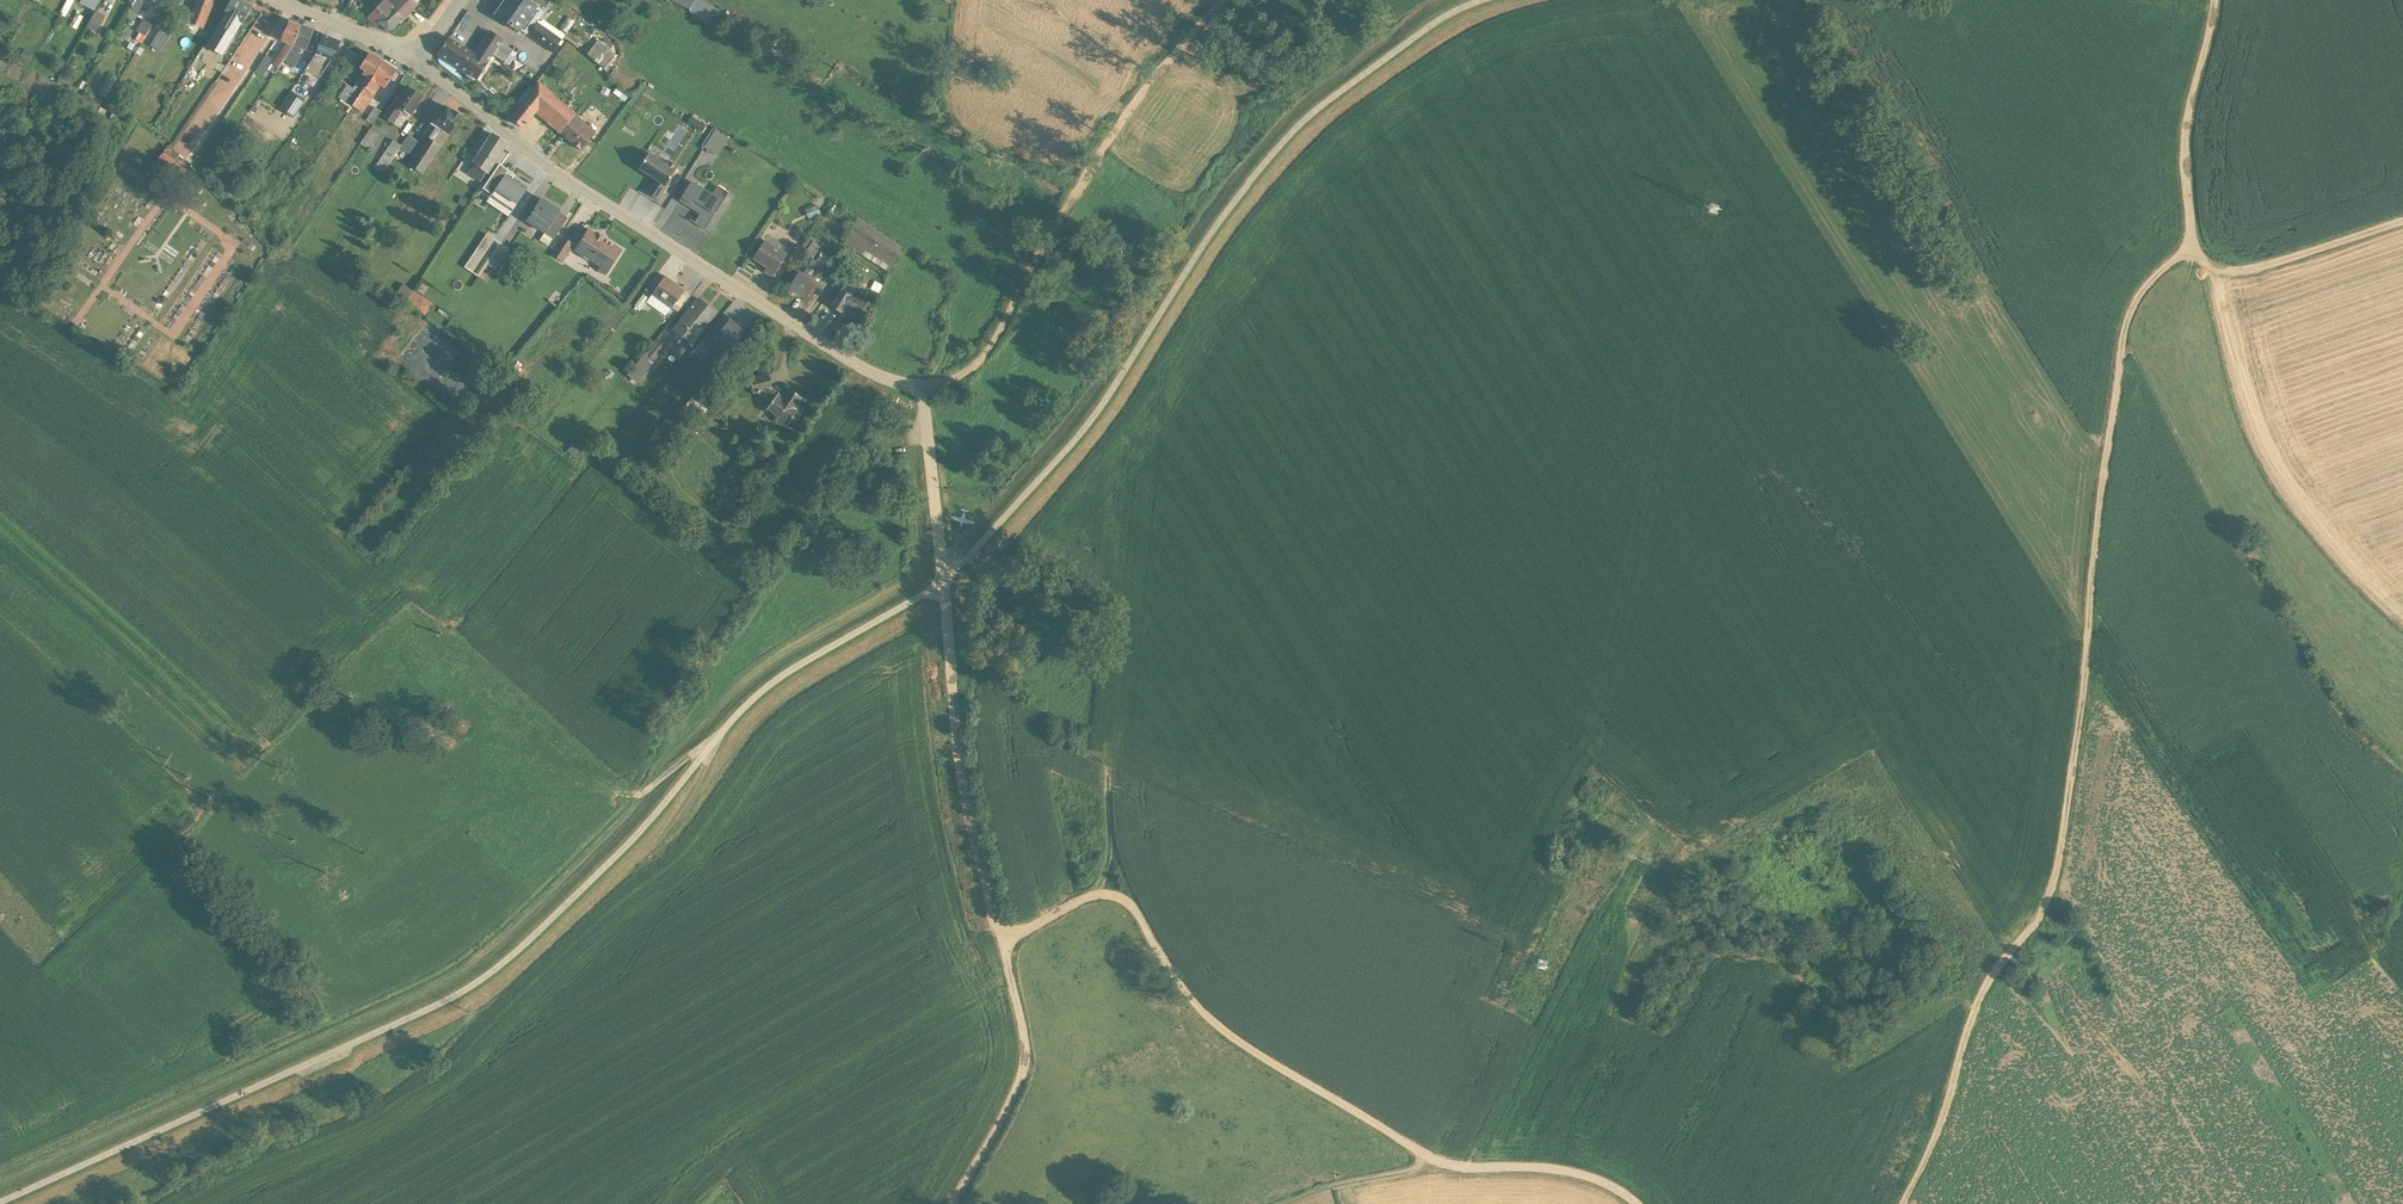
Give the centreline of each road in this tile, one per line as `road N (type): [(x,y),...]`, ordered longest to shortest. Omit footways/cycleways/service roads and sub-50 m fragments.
road 1 (track): [(1902,1203),(1937,1129),(1982,994),(2053,882),(2124,334),(2153,279),(2196,251)]
road 2 (track): [(0,1178),(449,978),(643,794)]
road 3 (track): [(1638,1203),(1571,1169),(1430,1157),(1223,1031),(1197,1007),(1130,902),(1108,895),(1083,902),(1003,939)]
road 4 (residential): [(415,56),(559,174),(856,365),(923,387)]
road 5 (track): [(923,387),(951,381),(994,345),(1124,113),(1224,0)]
road 6 (track): [(1003,939),(1025,1063),(1018,1091),(953,1203)]
road 7 (track): [(952,681),(964,789),(1003,939)]
road 8 (track): [(2216,0),(2186,138),(2196,251)]
road 9 (track): [(2196,251),(2212,266),(2239,271),(2402,219)]
road 10 (unclassified): [(187,161),(291,6)]
road 11 (track): [(1430,1157),(1284,1203)]
road 12 (residential): [(291,6),(415,56)]

